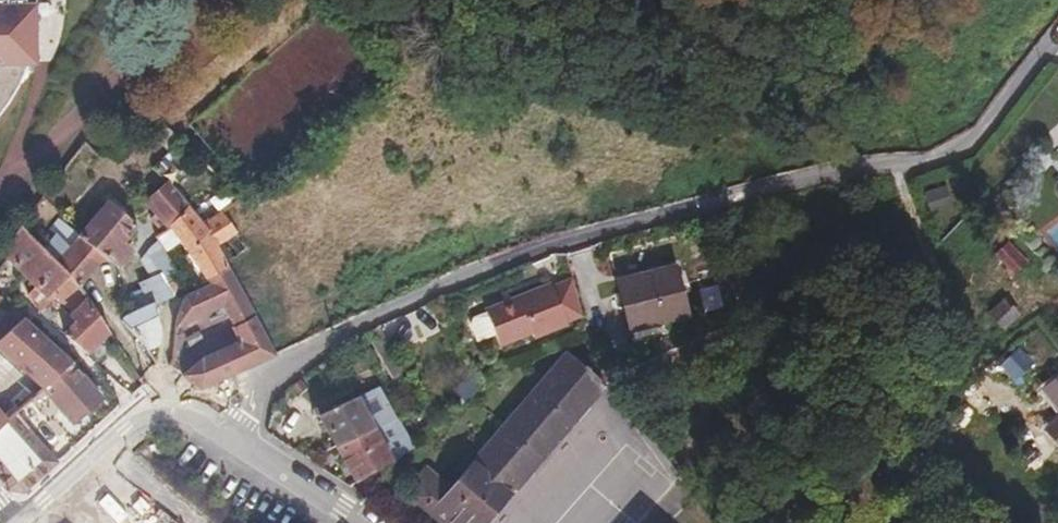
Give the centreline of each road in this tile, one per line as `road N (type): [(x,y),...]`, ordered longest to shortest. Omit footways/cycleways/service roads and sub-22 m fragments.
road 1 (residential): [(1057,37),(985,130),(931,162),(834,171),(618,224),(484,266),(287,360)]
road 2 (residential): [(182,402),(158,399),(18,522)]
road 3 (residential): [(252,451),(351,522)]

